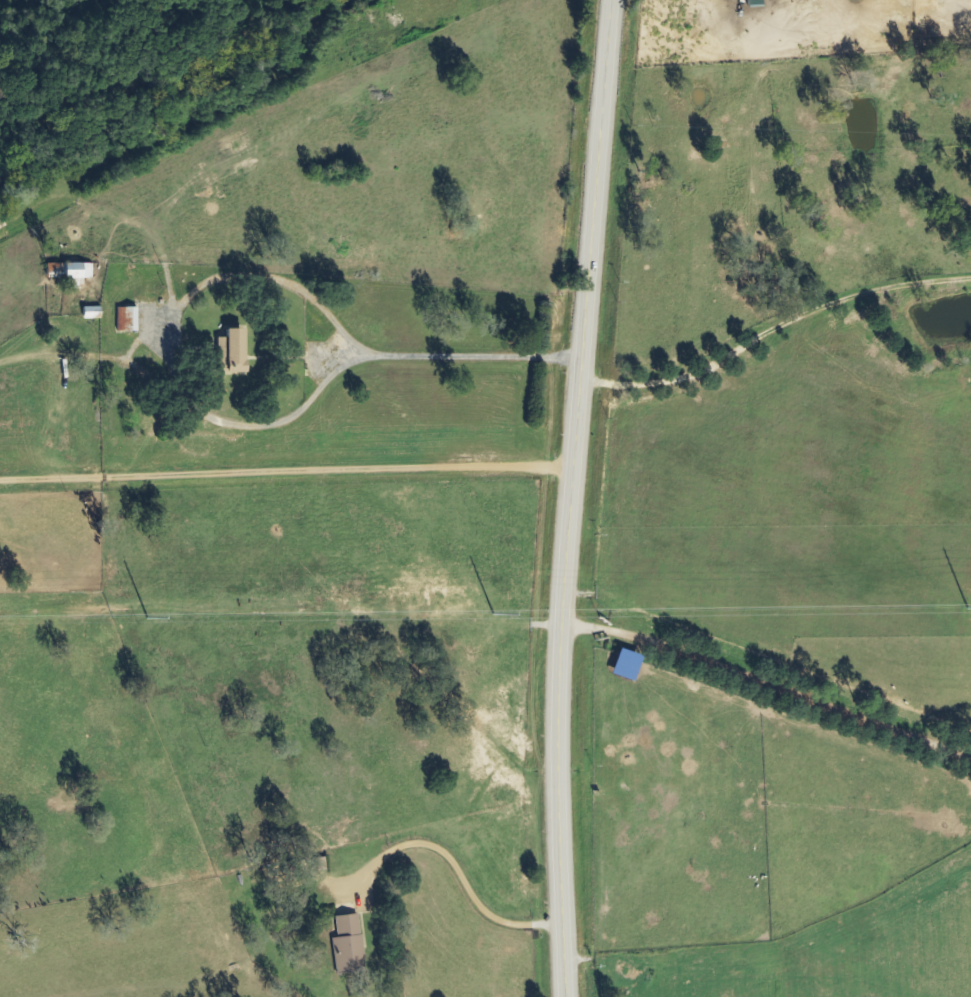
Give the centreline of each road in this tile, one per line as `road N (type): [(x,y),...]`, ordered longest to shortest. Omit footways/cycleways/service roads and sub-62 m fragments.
road 1 (primary): [(565,996),(558,706),(611,0)]
road 2 (residential): [(562,635),(639,639),(970,753)]

